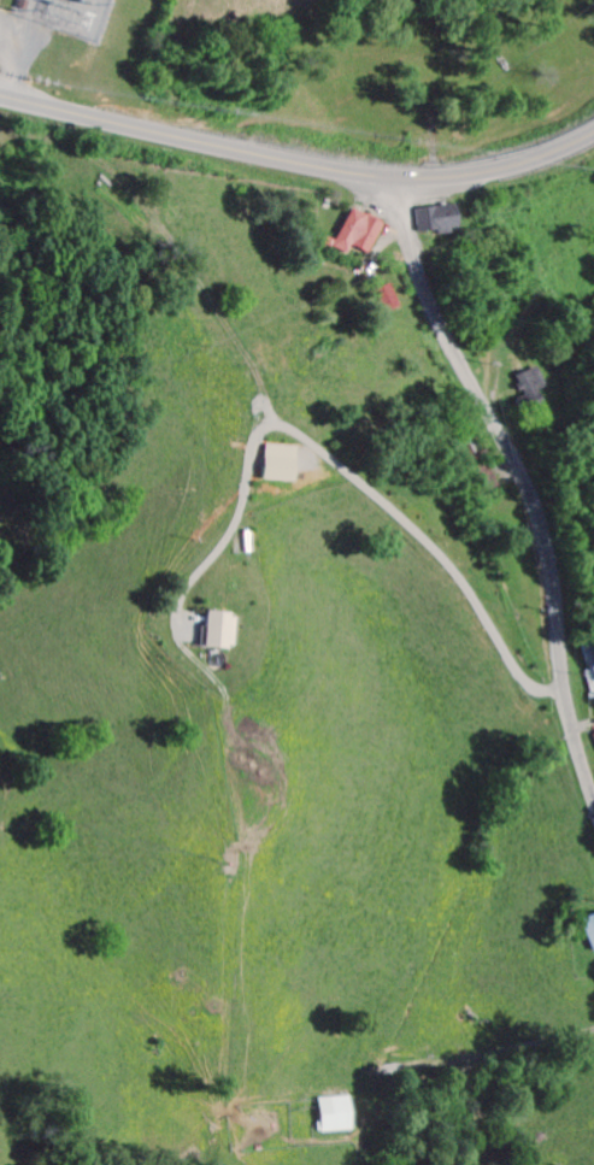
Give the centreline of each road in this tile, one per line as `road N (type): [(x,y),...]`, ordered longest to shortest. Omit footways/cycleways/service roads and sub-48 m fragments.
road 1 (residential): [(593,803),(557,687),(525,467),(398,182)]
road 2 (primary): [(0,93),(398,182),(488,171),(593,130)]

